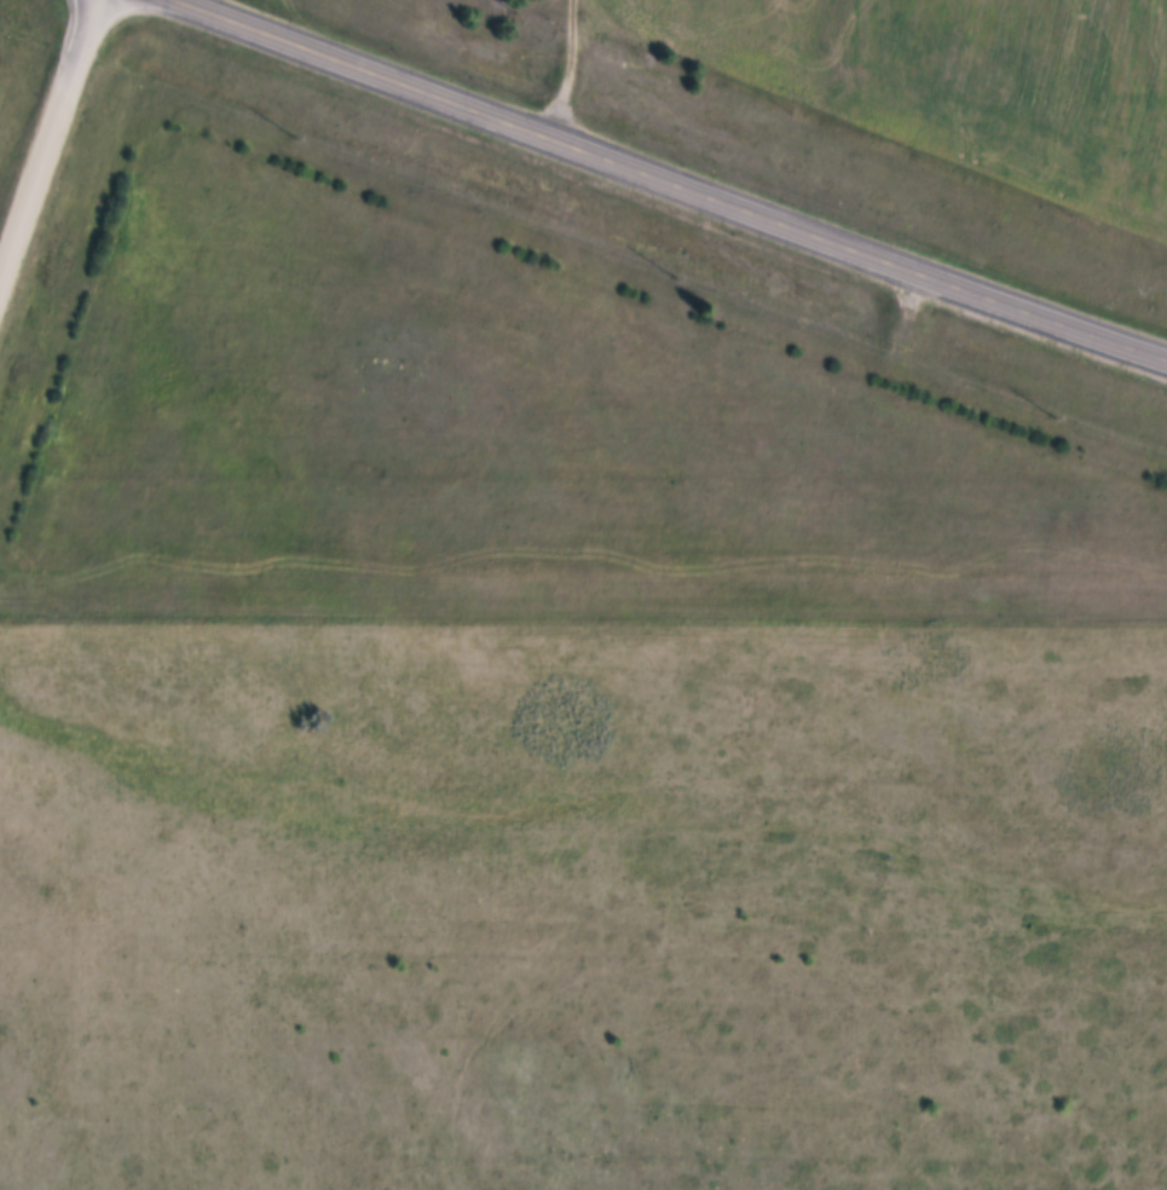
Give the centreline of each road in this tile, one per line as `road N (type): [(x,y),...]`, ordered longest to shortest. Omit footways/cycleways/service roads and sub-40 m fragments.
road 1 (primary): [(195,0),(1166,348)]
road 2 (residential): [(0,276),(97,0)]

